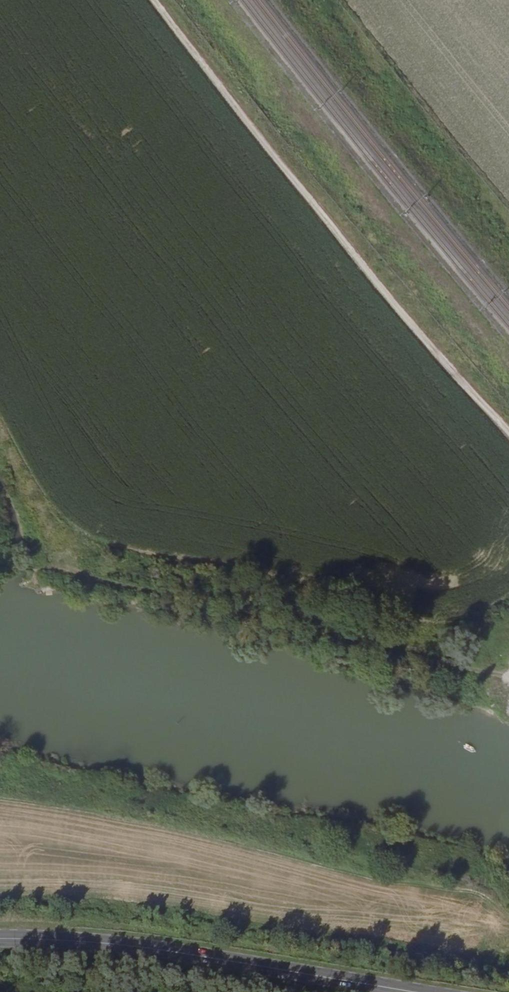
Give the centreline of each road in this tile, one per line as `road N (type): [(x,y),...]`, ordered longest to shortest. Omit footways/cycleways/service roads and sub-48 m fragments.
road 1 (track): [(508,431),(410,323),(154,0)]
road 2 (secondary): [(0,939),(54,937),(404,991)]

